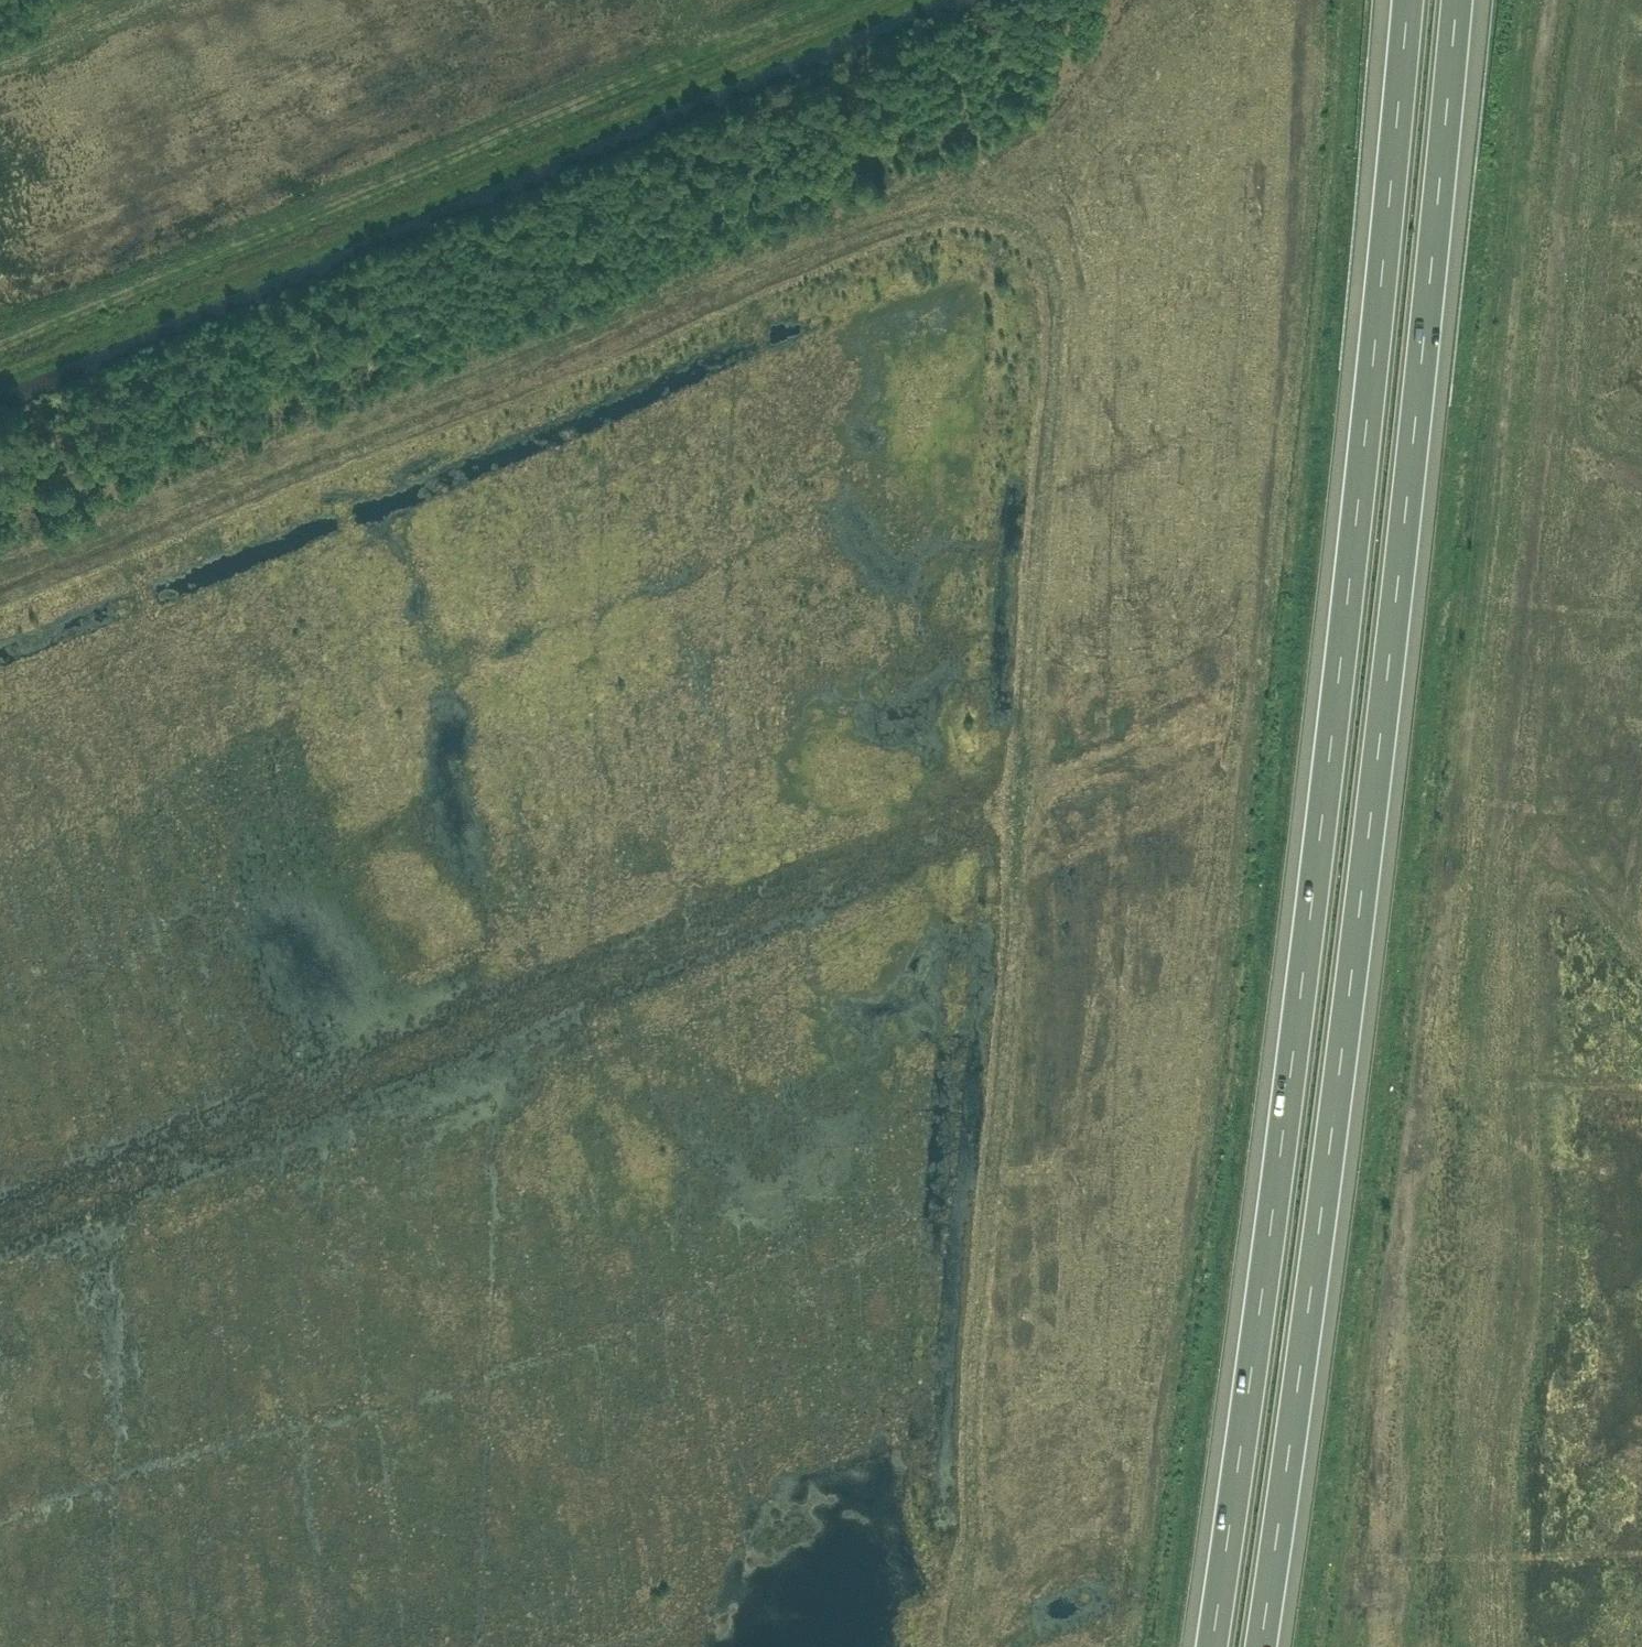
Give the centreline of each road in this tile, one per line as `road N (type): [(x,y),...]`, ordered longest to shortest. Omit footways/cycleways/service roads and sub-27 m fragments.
road 1 (motorway): [(1261,1646),(1329,1161),(1459,0)]
road 2 (motorway): [(1407,0),(1282,1149),(1212,1646)]
road 3 (track): [(0,371),(893,0)]

